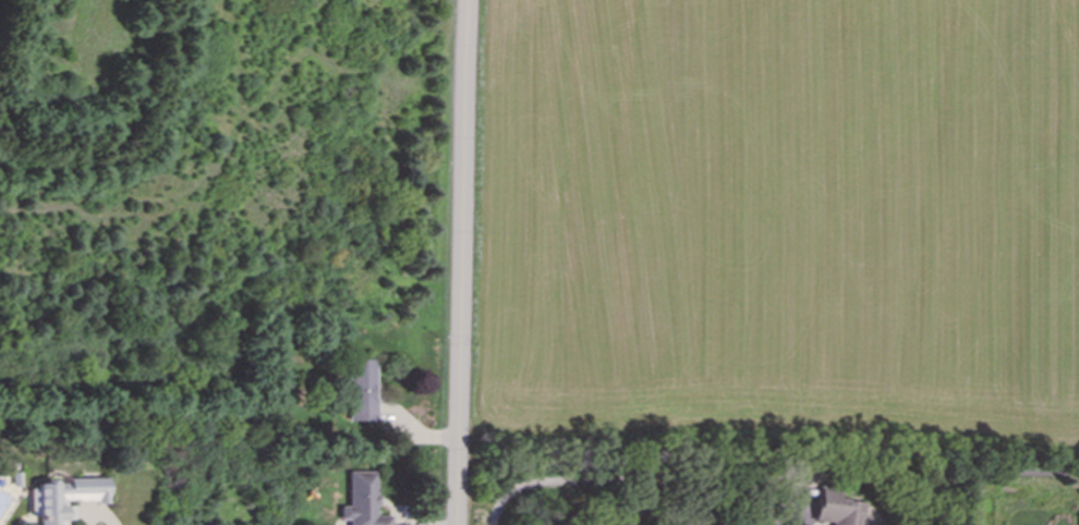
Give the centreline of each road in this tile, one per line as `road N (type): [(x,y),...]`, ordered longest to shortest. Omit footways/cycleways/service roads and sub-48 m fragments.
road 1 (residential): [(469,0),(456,524)]

